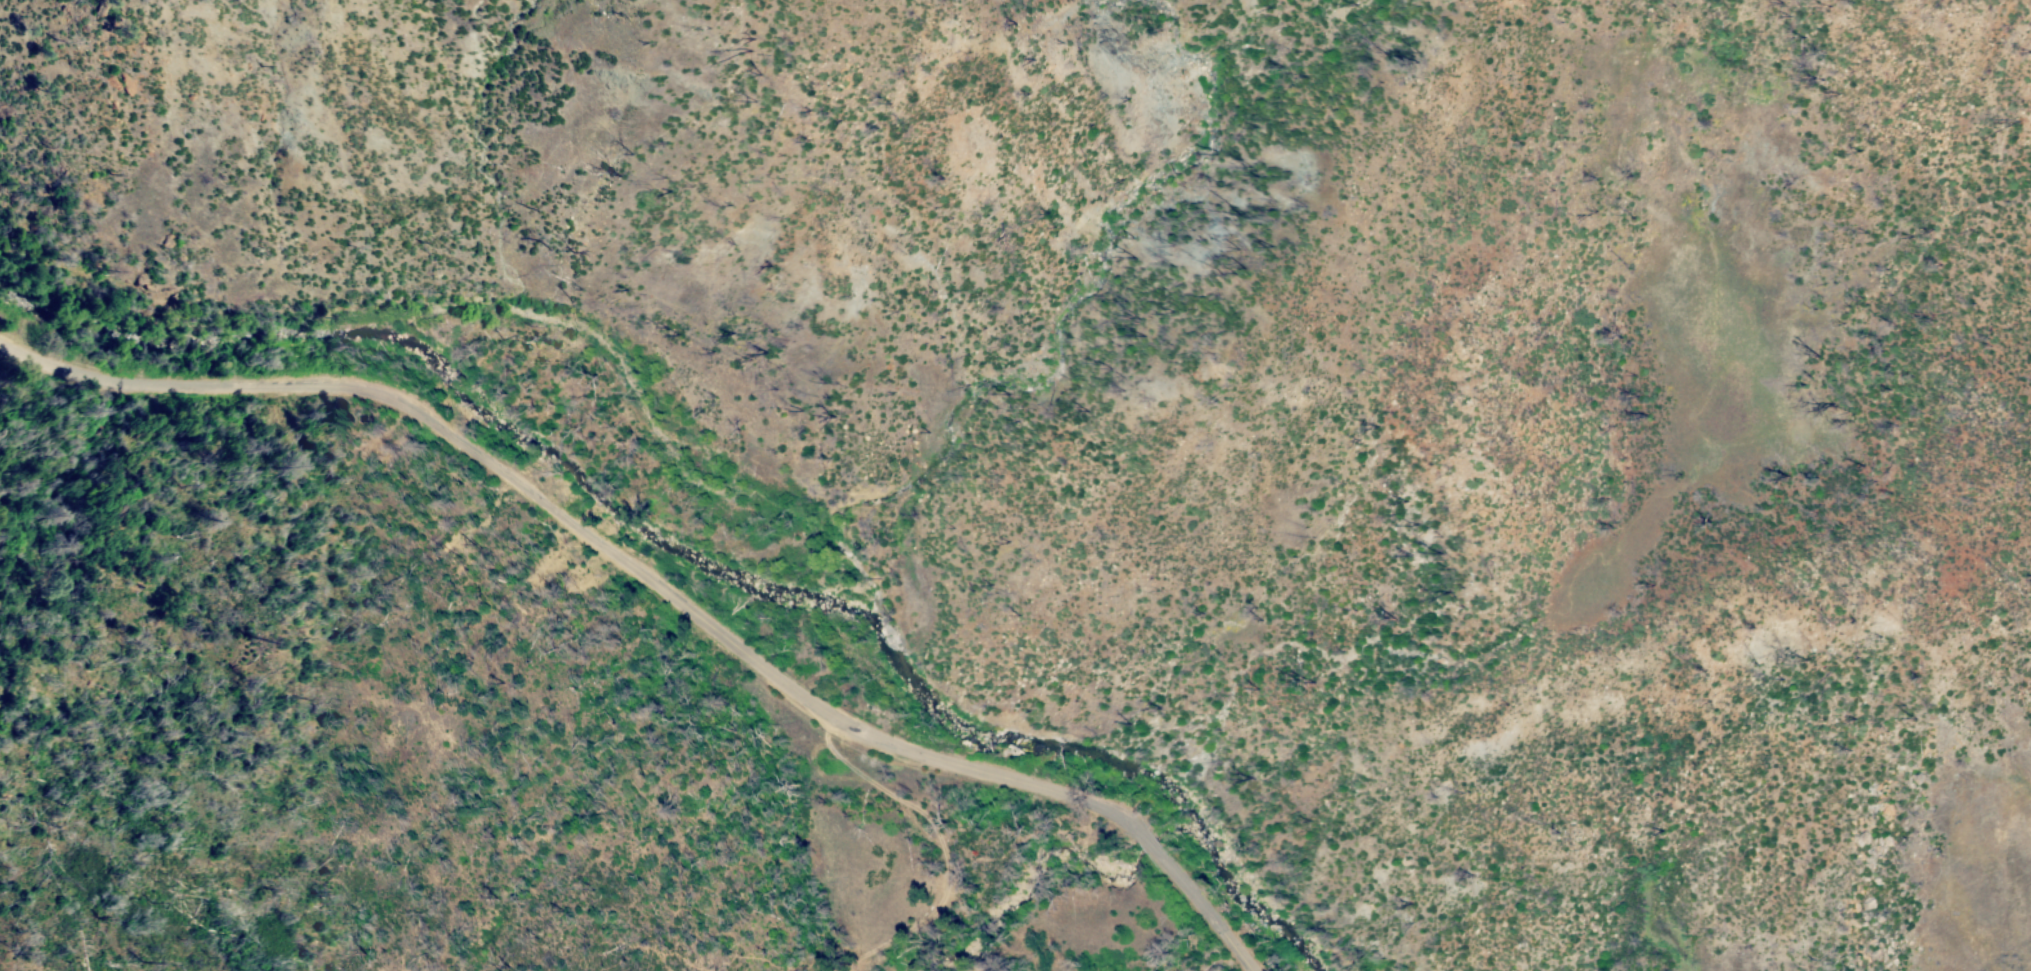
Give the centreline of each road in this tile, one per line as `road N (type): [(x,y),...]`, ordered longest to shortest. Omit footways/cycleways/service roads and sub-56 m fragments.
road 1 (tertiary): [(1220,926),(1114,816),(915,754),(823,711),(400,406),(323,388),(131,387),(0,344)]
road 2 (track): [(830,715),(830,749),(945,825),(950,913)]

